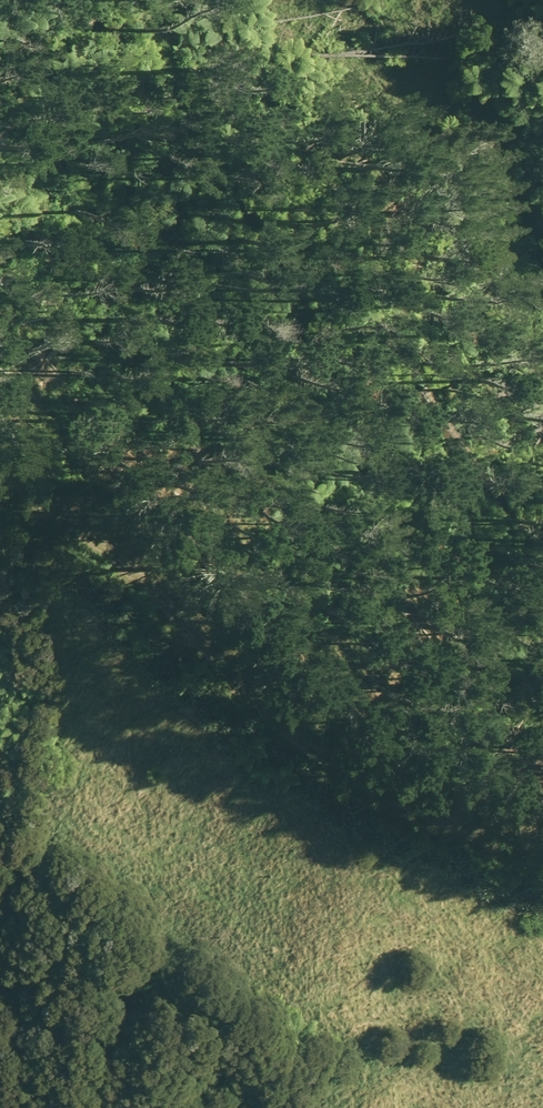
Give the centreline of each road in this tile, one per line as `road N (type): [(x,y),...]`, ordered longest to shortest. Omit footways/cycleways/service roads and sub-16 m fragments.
road 1 (track): [(542,738),(481,693),(388,552),(353,491),(317,313),(262,214),(198,162),(184,134),(177,102),(188,39),(205,0)]
road 2 (track): [(0,460),(322,758),(542,862)]

